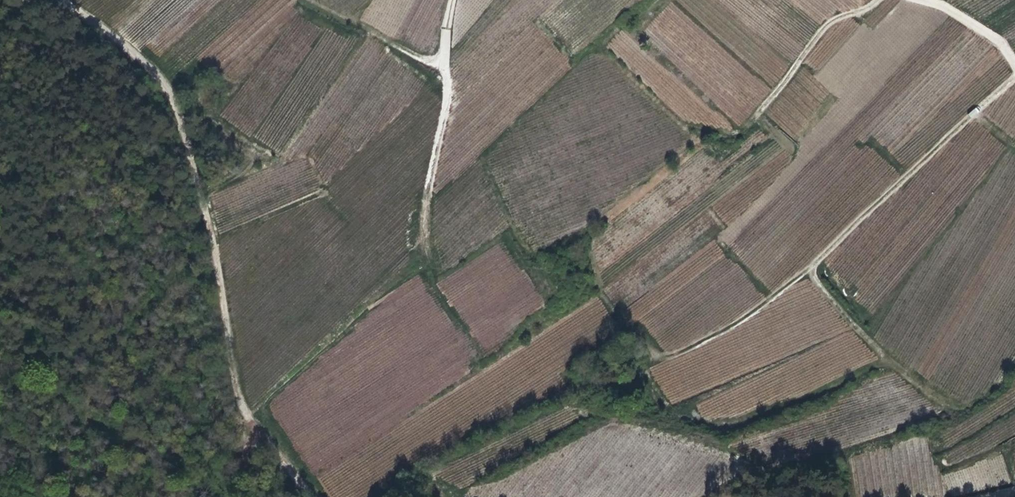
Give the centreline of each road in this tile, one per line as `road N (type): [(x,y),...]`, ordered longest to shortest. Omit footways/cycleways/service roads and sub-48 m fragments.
road 1 (track): [(885,0),(833,19),(744,130),(692,126),(601,48),(431,197),(421,252),(398,283),(341,321),(250,418)]
road 2 (track): [(250,418),(230,376),(220,269),(181,117),(154,66),(63,0)]
road 3 (track): [(1014,79),(827,253),(729,327),(677,352)]
road 4 (track): [(431,197),(455,0)]

